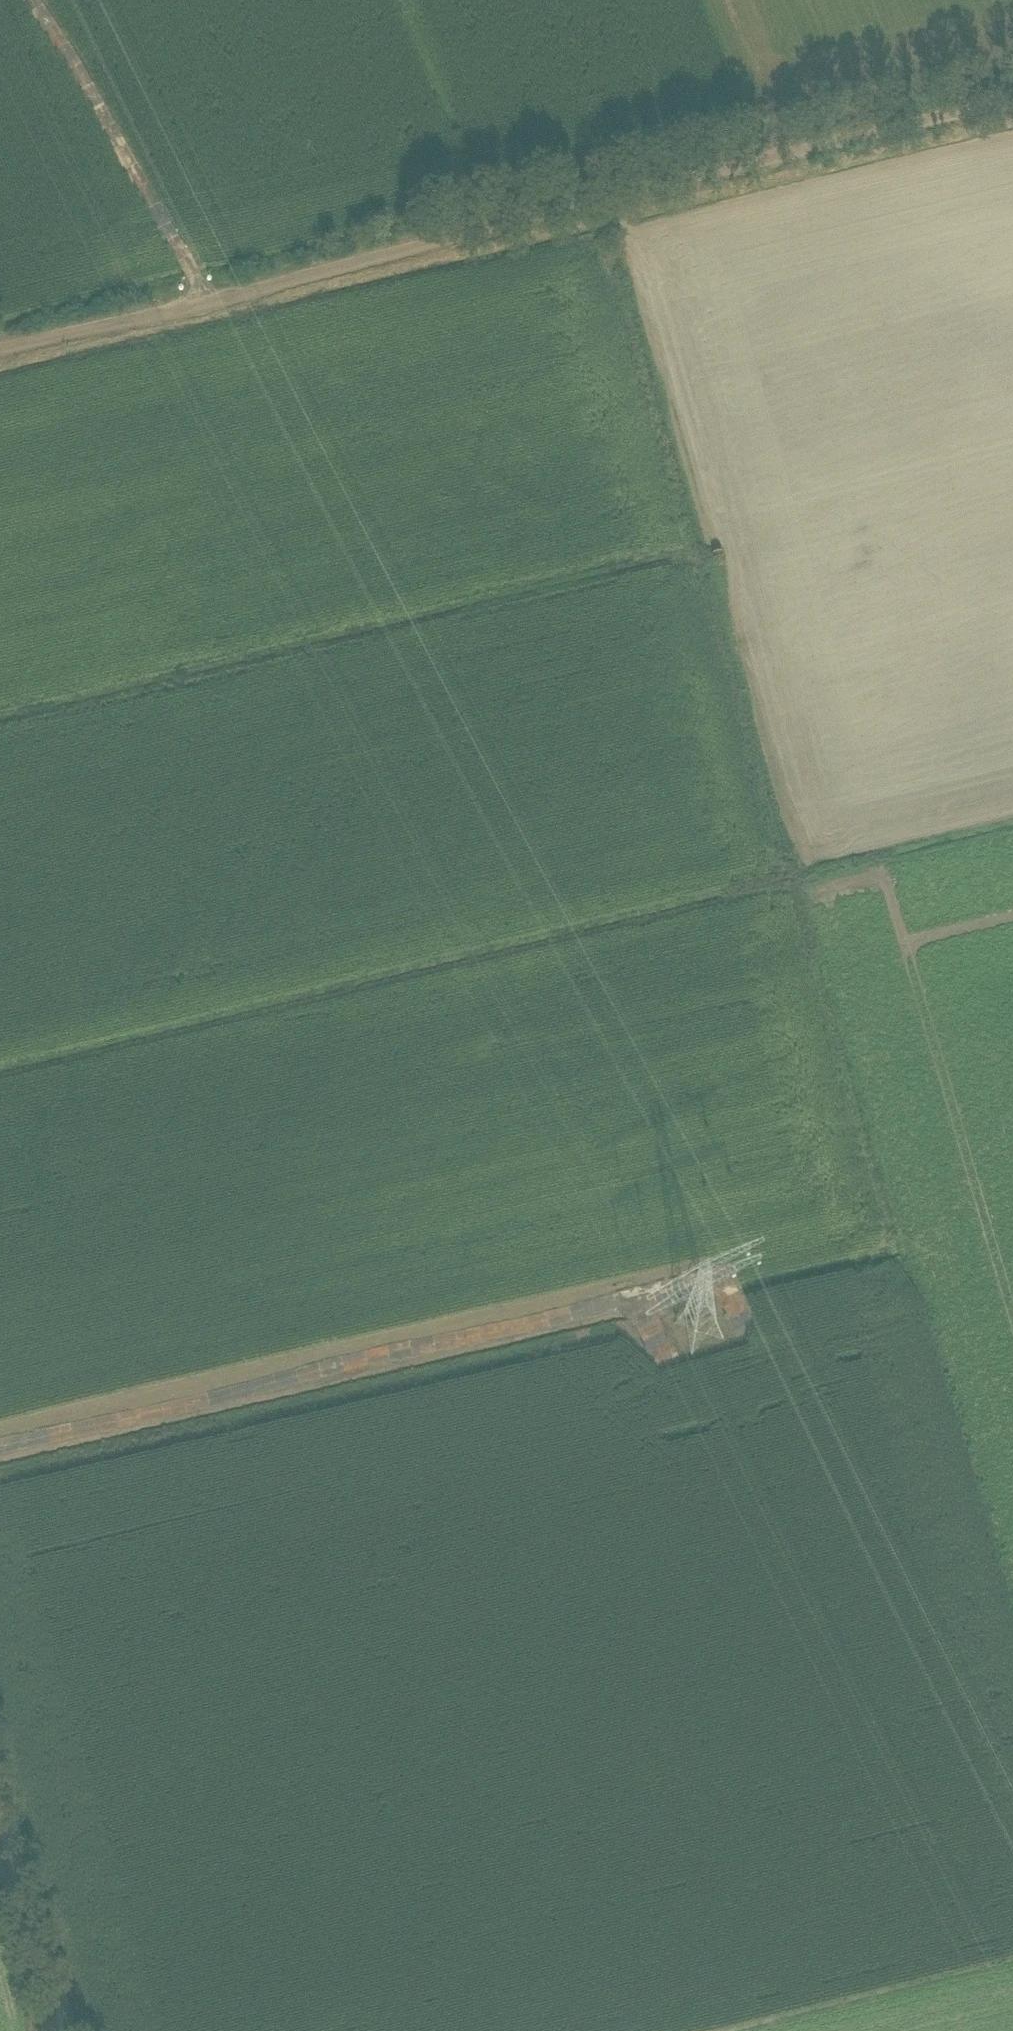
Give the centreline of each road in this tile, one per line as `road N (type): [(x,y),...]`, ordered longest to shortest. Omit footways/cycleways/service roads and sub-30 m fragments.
road 1 (track): [(0,348),(1012,92)]
road 2 (track): [(0,1821),(60,2030)]

